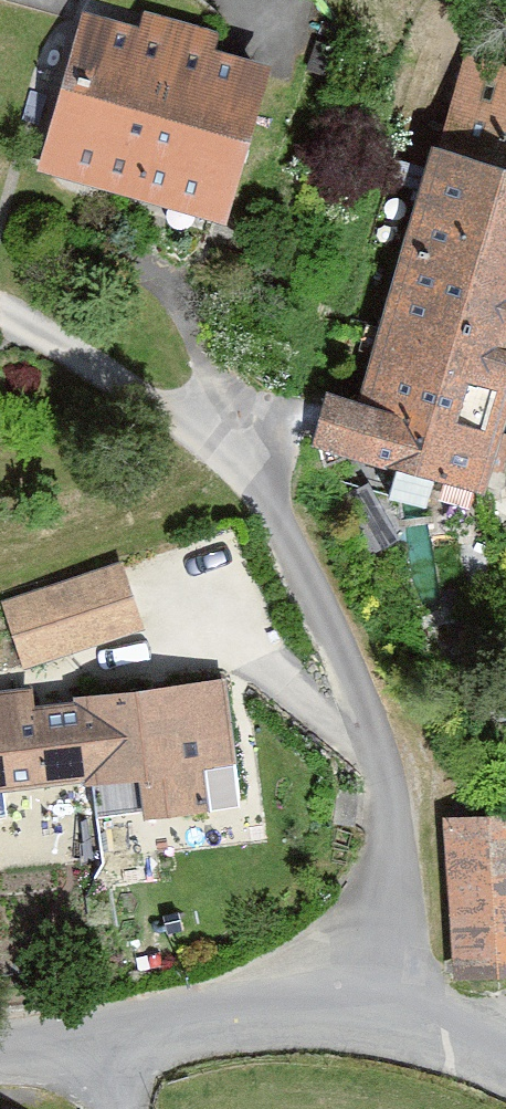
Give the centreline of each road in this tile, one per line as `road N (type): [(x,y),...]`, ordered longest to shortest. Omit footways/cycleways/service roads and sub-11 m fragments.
road 1 (residential): [(0,313),(98,362),(187,423),(270,497),(372,709),(397,840),(370,1011)]
road 2 (tertiary): [(370,1011),(282,1008),(104,1029)]
road 3 (tertiary): [(505,1055),(459,1031),(370,1011)]

